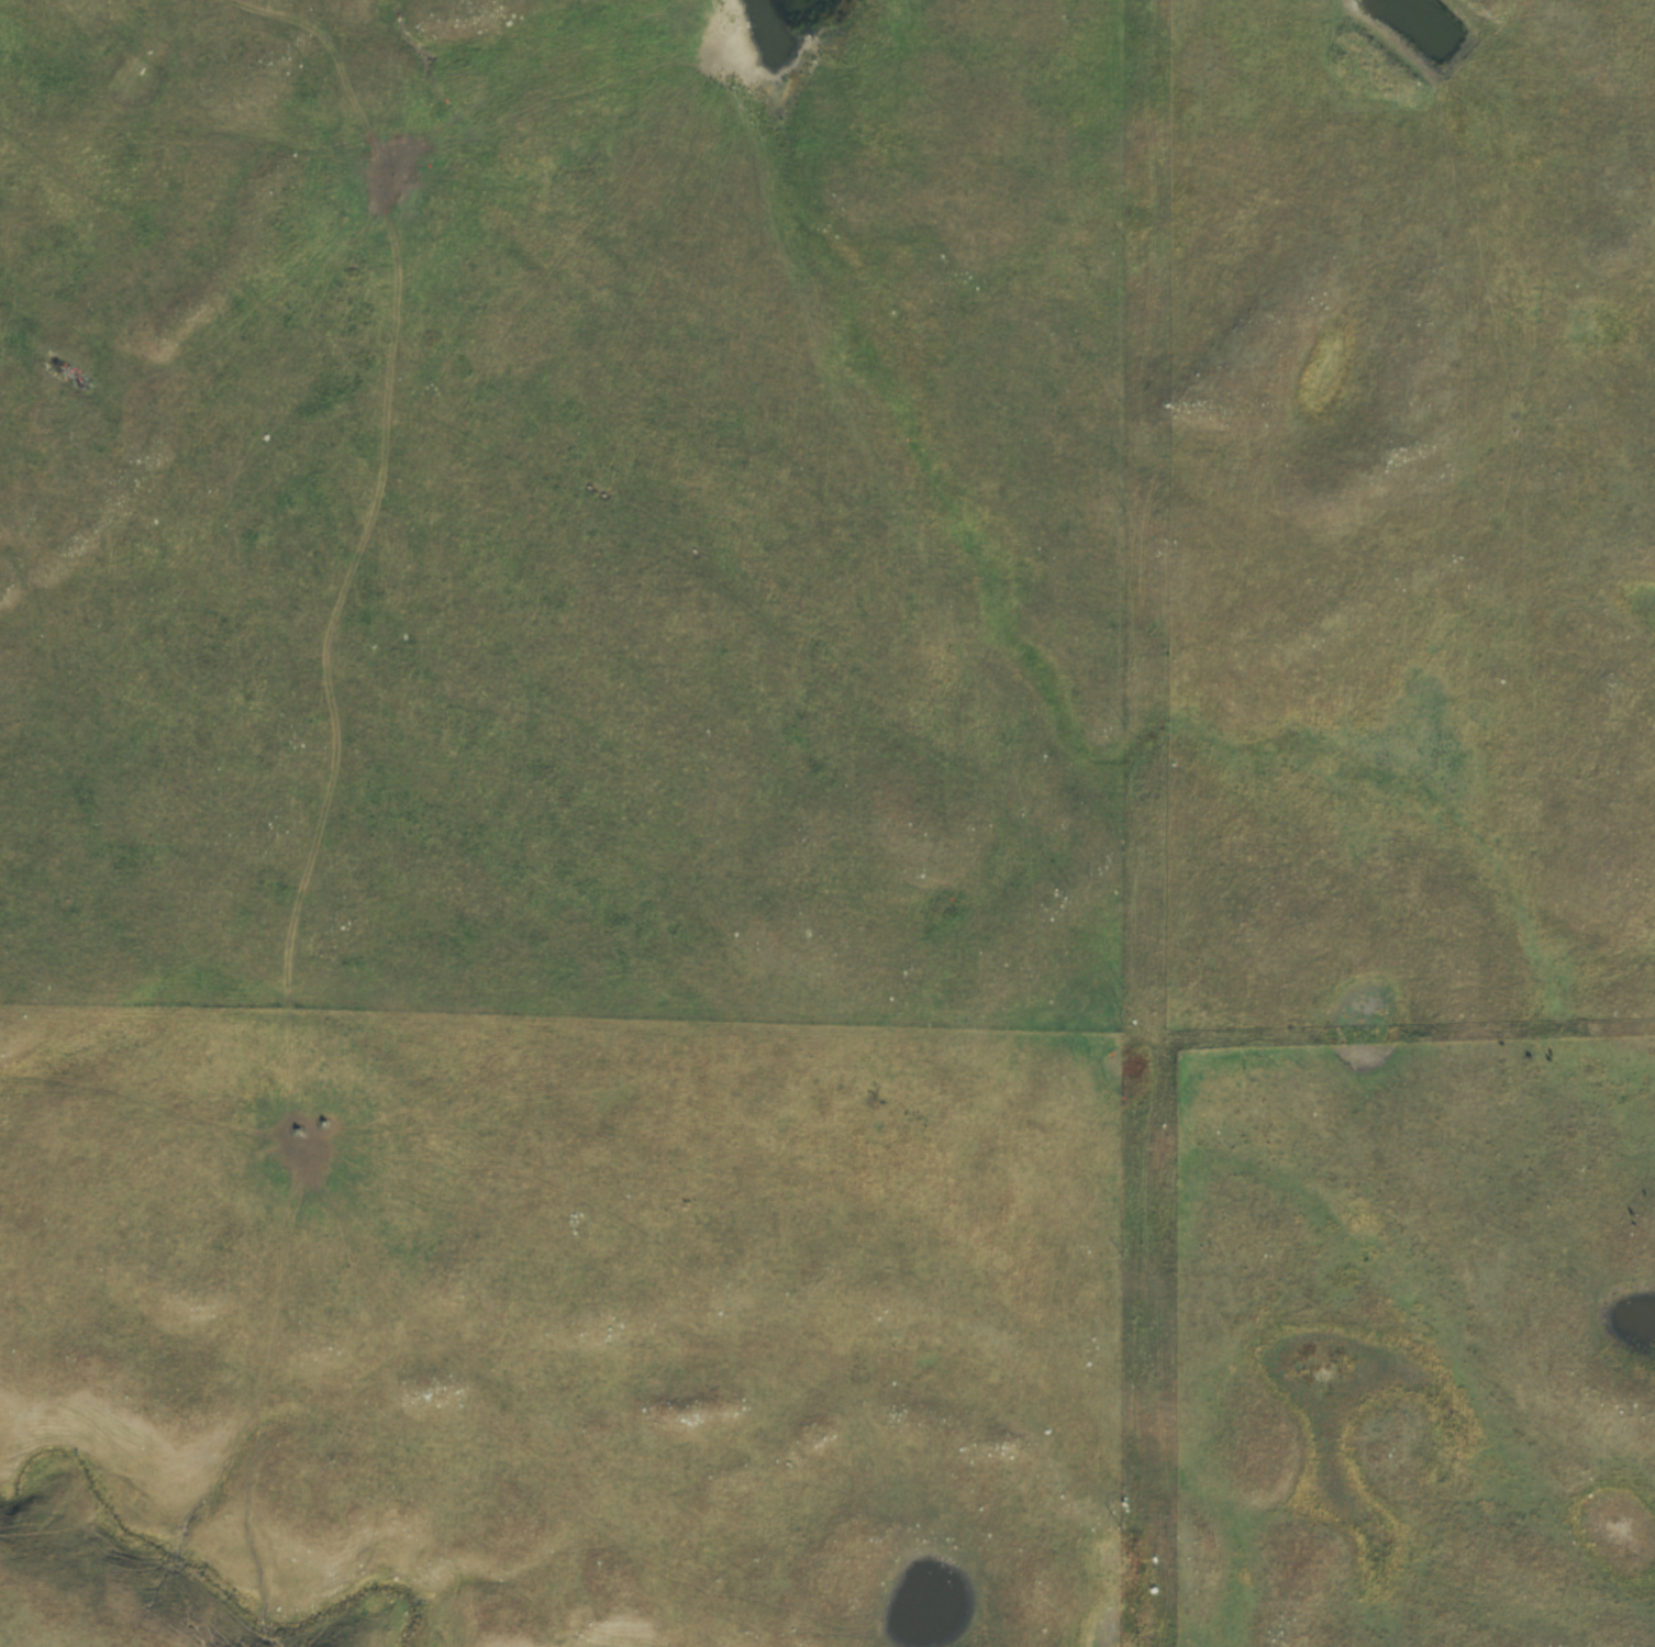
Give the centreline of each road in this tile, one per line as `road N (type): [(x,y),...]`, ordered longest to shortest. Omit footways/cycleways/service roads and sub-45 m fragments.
road 1 (track): [(1654,1035),(0,1035)]

